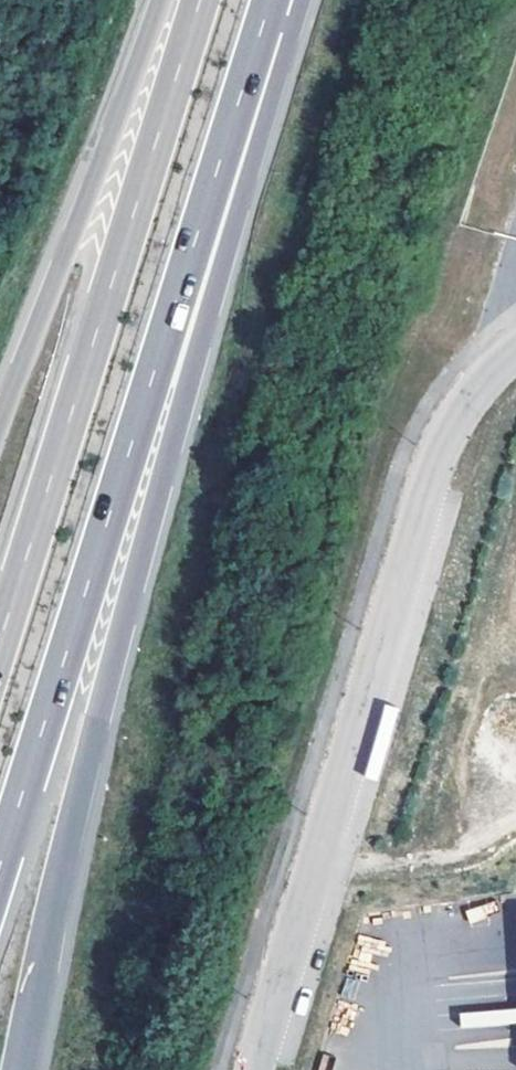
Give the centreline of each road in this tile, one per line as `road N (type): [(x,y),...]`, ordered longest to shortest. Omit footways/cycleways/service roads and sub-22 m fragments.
road 1 (motorway): [(22,1069),(73,818),(233,212),(269,0)]
road 2 (motorway): [(0,878),(268,0)]
road 3 (unclassified): [(515,353),(469,404),(439,455),(252,1069)]
road 4 (motorway): [(202,0),(0,647)]
road 5 (motorway): [(160,0),(0,423)]

